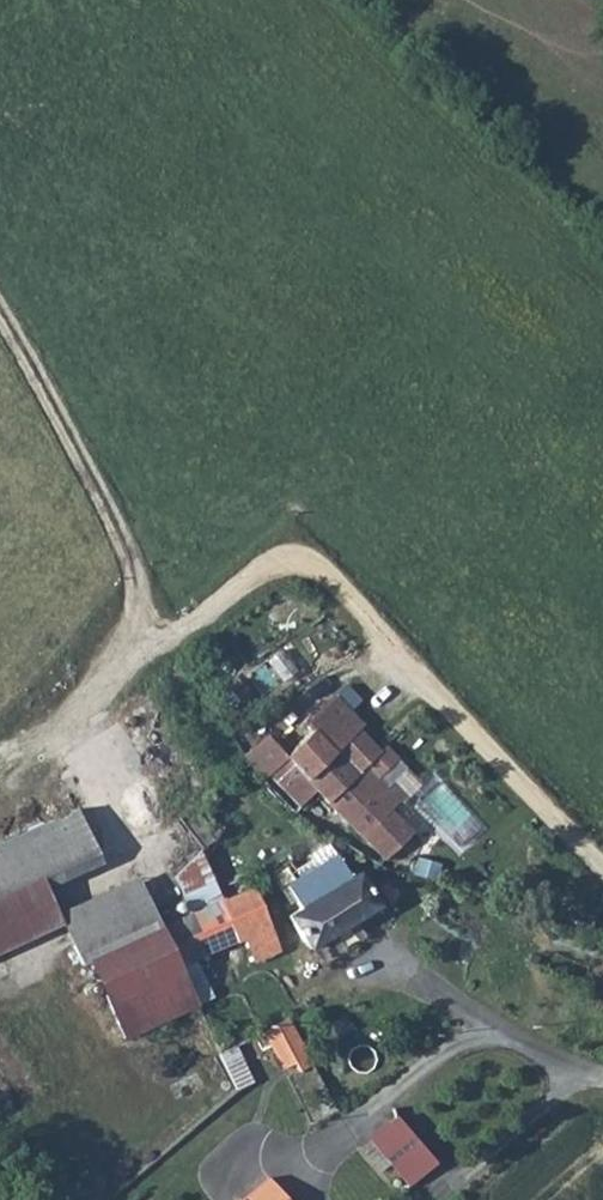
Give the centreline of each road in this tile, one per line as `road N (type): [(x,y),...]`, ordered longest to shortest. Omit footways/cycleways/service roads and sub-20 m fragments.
road 1 (track): [(602,884),(318,572),(288,565),(256,574),(148,655),(126,550),(0,314)]
road 2 (unclassified): [(602,1076),(456,1011),(381,943),(301,988)]

